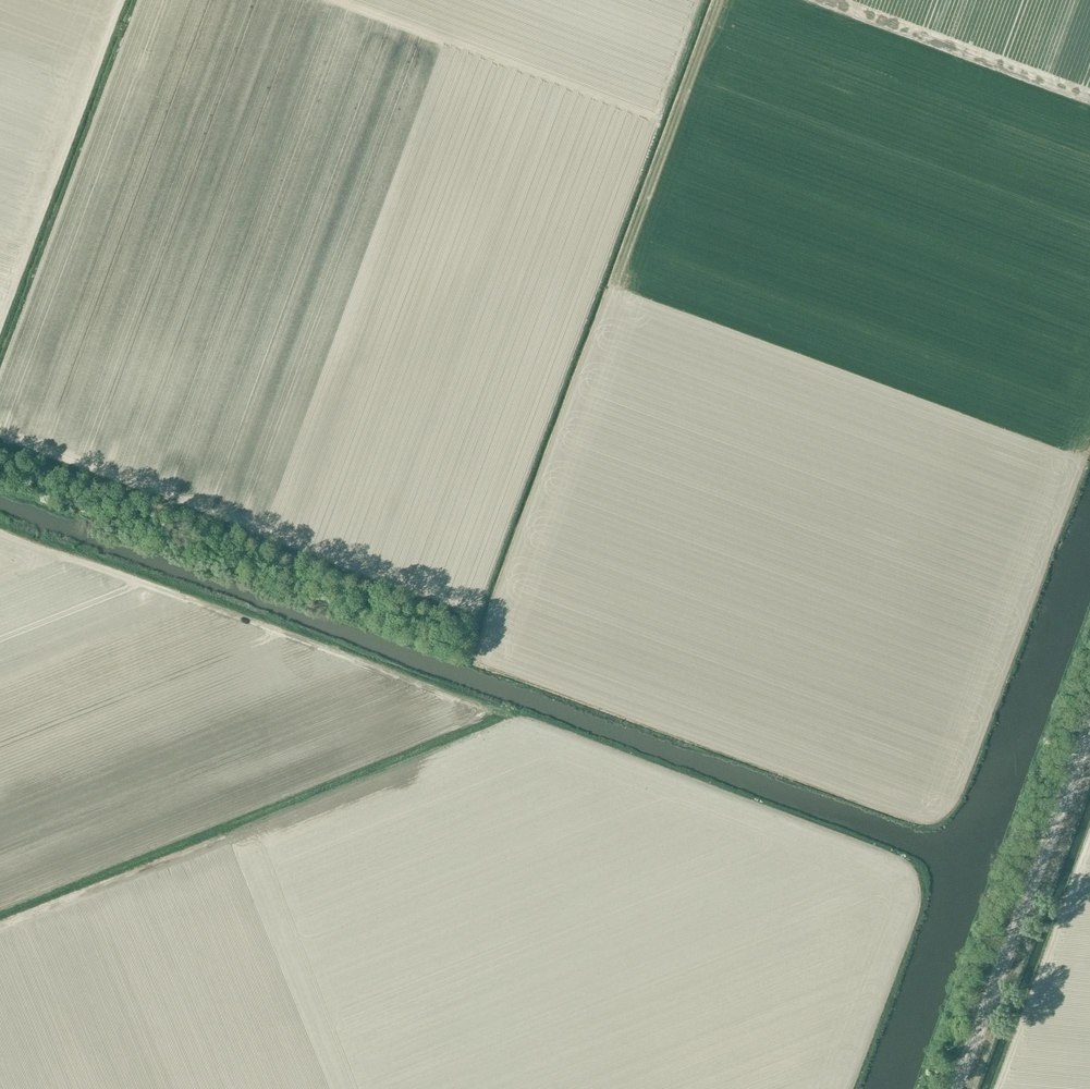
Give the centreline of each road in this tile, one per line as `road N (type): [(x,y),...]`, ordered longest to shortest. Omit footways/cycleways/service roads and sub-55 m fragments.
road 1 (unclassified): [(958,1088),(1089,730)]

